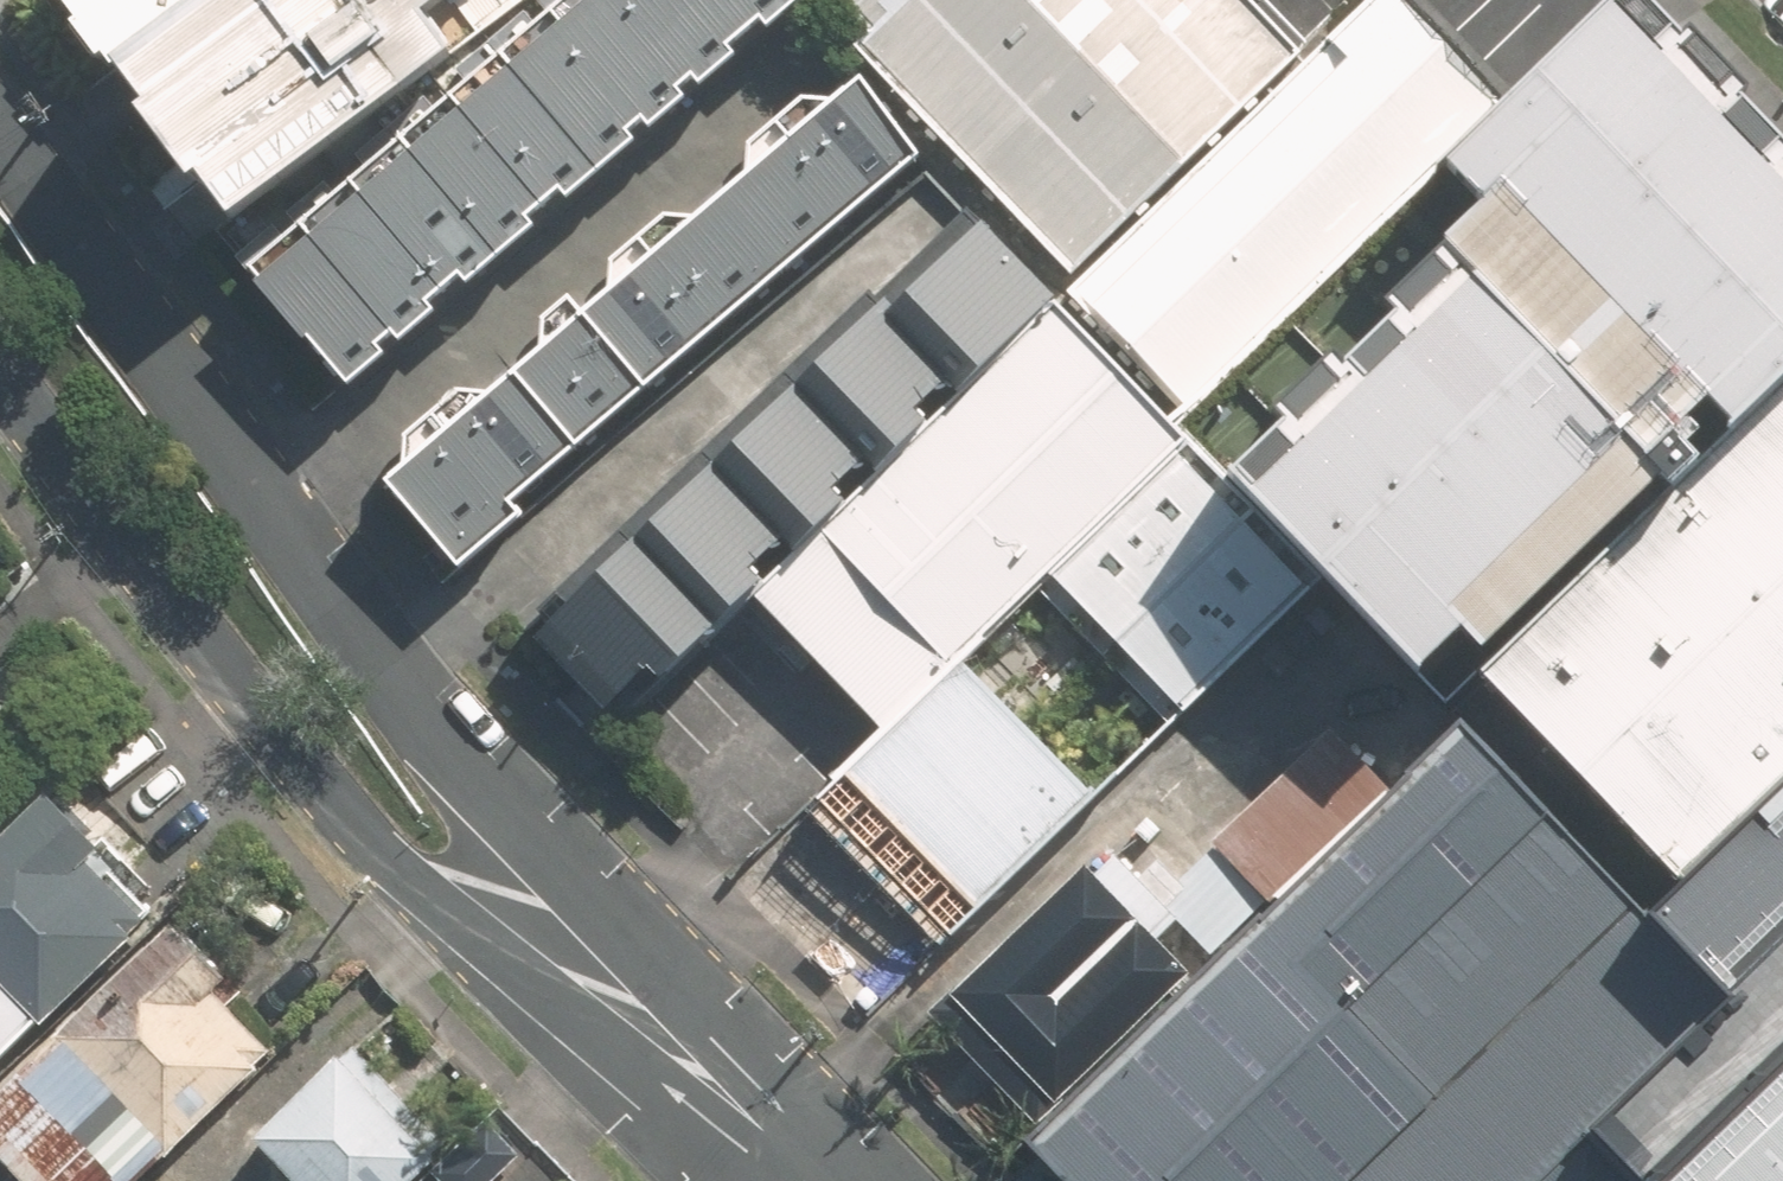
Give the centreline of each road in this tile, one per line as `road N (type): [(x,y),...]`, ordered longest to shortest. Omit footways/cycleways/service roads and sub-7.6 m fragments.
road 1 (residential): [(0,142),(521,840),(787,1156)]
road 2 (residential): [(787,1156),(376,852),(249,702),(0,363)]

